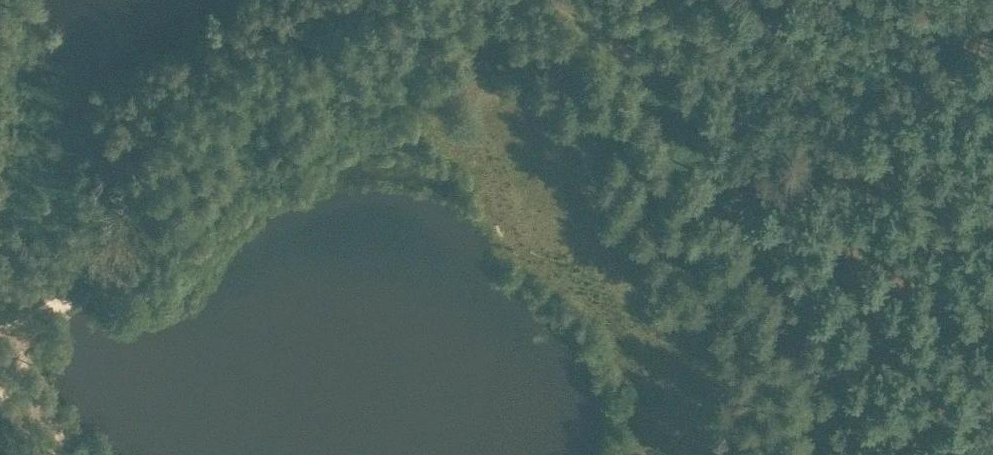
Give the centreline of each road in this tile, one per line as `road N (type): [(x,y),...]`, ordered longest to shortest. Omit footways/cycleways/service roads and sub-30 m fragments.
road 1 (track): [(552,0),(578,18),(645,40),(668,59),(712,138),(786,313),(832,454)]

